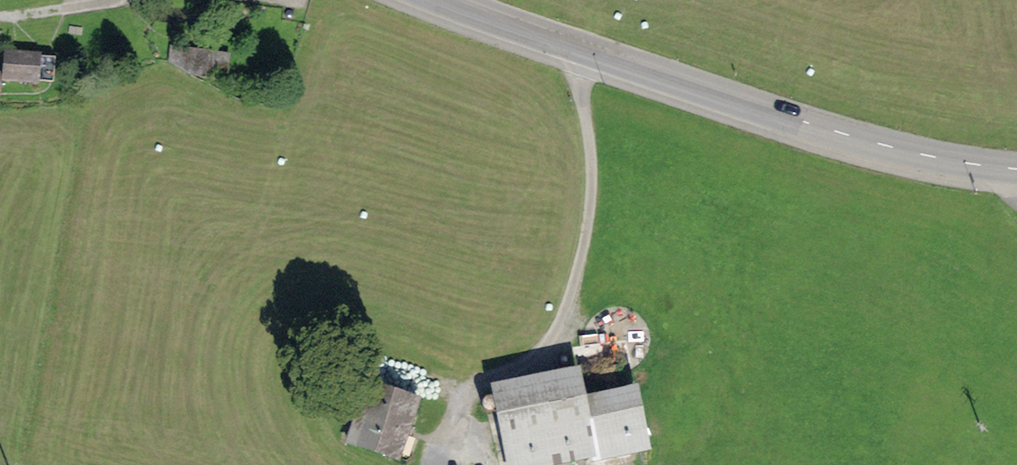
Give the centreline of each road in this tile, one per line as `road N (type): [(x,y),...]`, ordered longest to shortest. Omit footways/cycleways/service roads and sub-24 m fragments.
road 1 (primary): [(441,0),(840,136),(927,161),(1016,174)]
road 2 (track): [(480,464),(456,428),(461,405),(567,321),(592,187),(585,72)]

